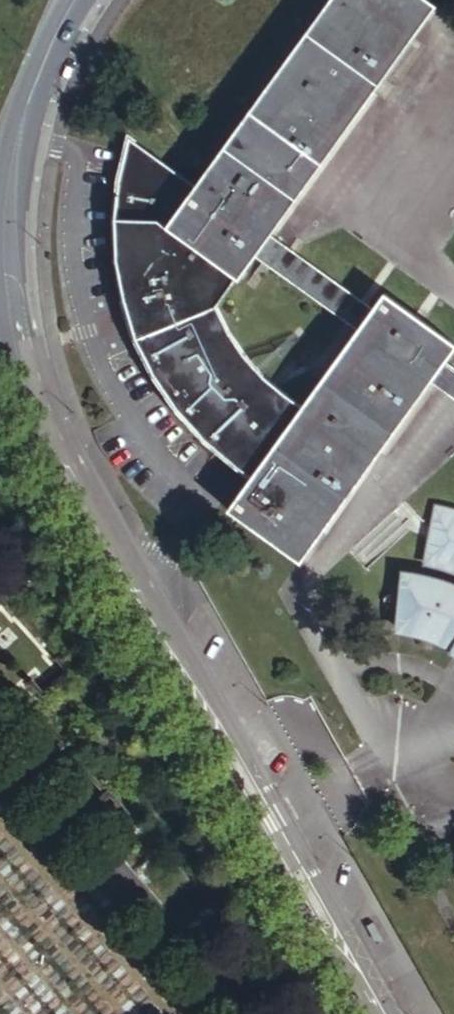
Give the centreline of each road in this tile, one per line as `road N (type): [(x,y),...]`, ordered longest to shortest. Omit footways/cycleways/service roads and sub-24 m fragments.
road 1 (tertiary): [(71,0),(43,53),(18,135),(11,236),(25,361),(50,432),(141,600),(385,1013)]

